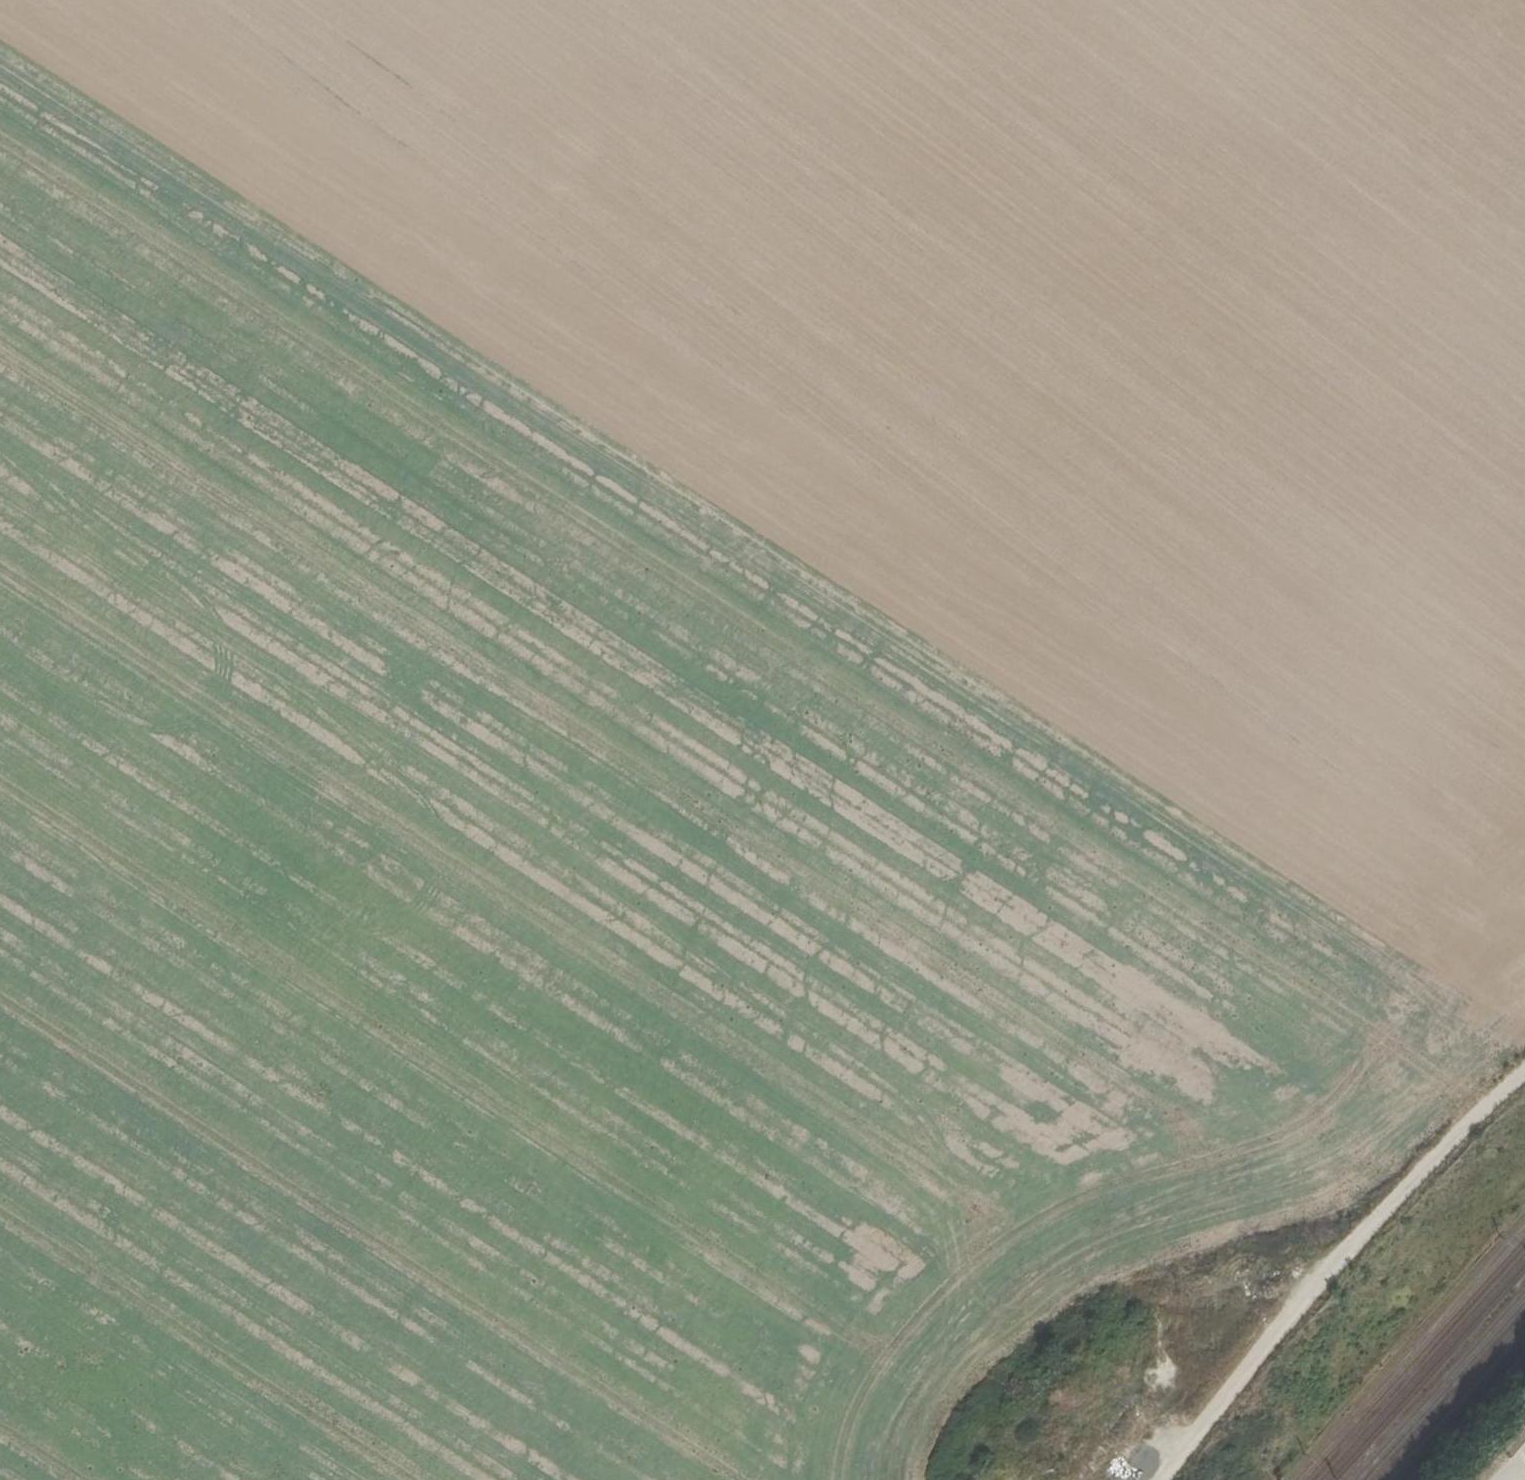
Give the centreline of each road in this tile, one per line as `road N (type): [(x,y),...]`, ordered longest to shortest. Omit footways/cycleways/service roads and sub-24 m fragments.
road 1 (track): [(1524,1074),(1335,1261),(1161,1479)]

